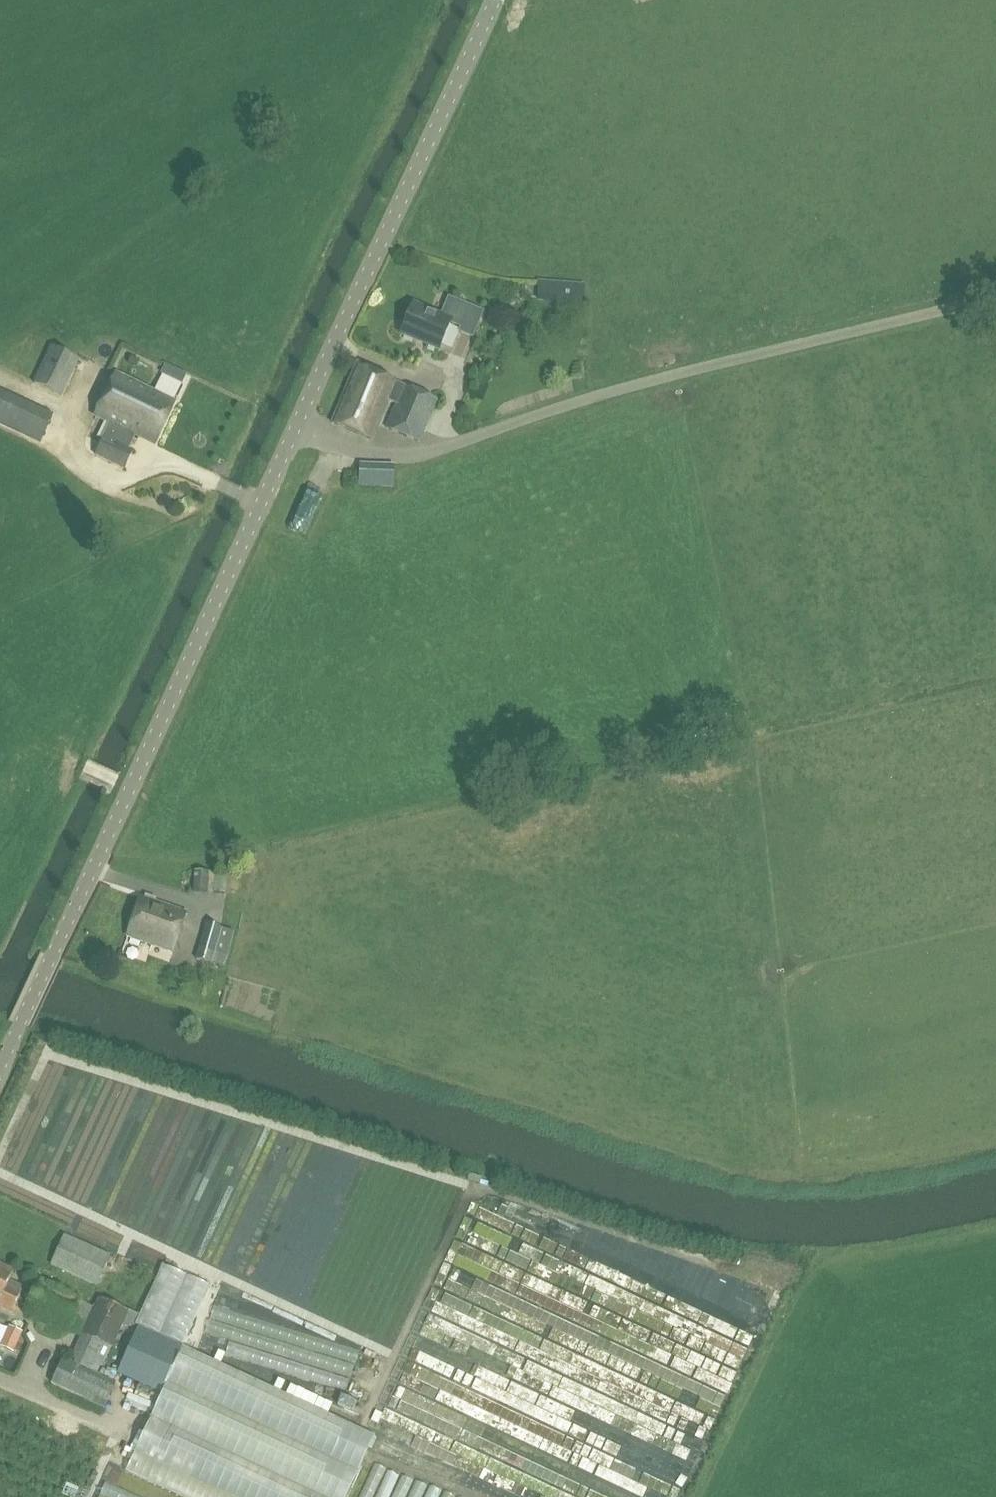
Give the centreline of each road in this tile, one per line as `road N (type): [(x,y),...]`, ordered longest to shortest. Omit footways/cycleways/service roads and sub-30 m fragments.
road 1 (tertiary): [(0,1067),(492,0)]

